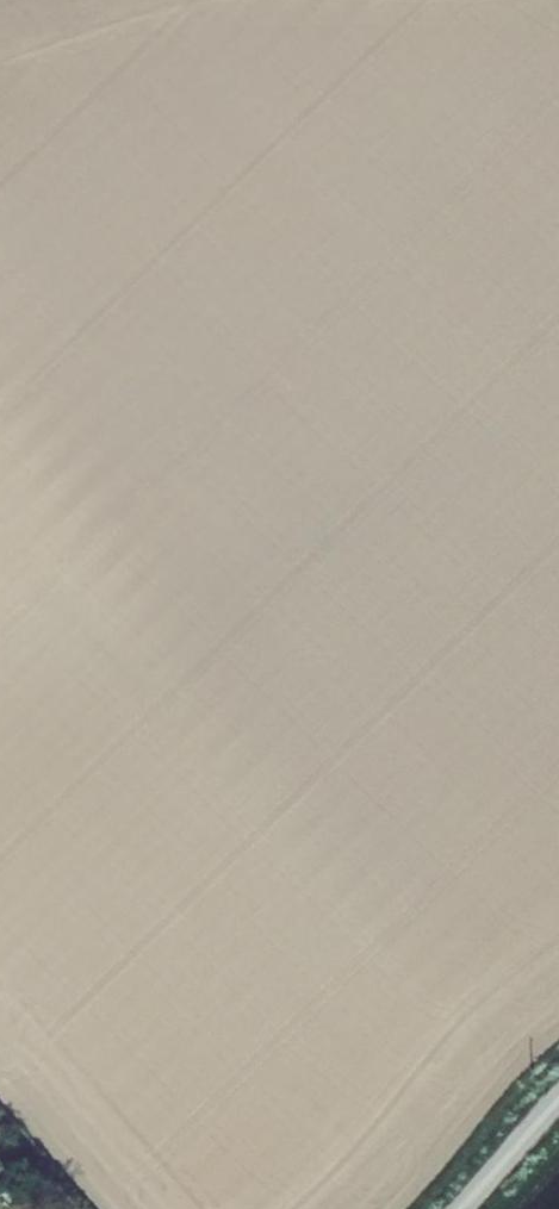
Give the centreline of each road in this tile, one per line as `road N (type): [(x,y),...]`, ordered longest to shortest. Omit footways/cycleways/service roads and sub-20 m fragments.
road 1 (unclassified): [(558,1098),(458,1208)]

